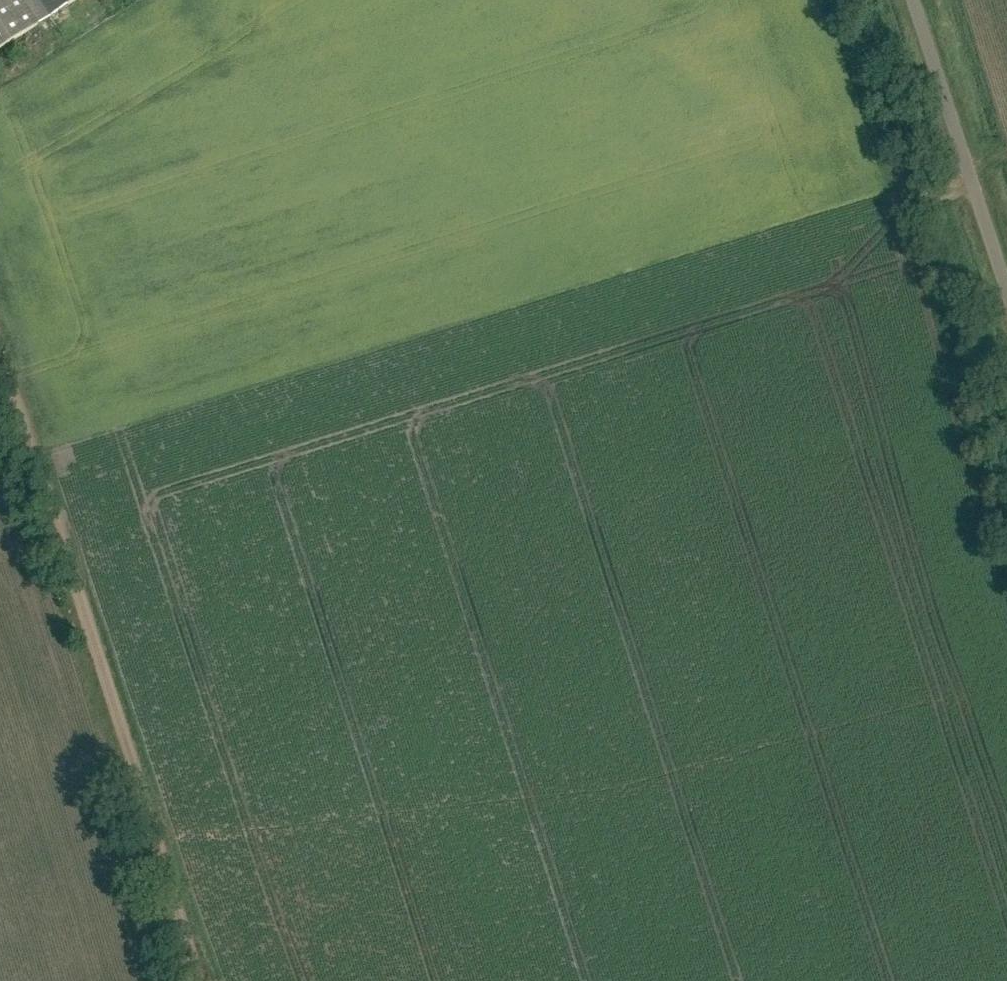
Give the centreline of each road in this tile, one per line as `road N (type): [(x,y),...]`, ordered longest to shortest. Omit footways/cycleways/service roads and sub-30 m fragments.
road 1 (track): [(0,357),(197,980)]
road 2 (unclassified): [(1006,298),(911,0)]

